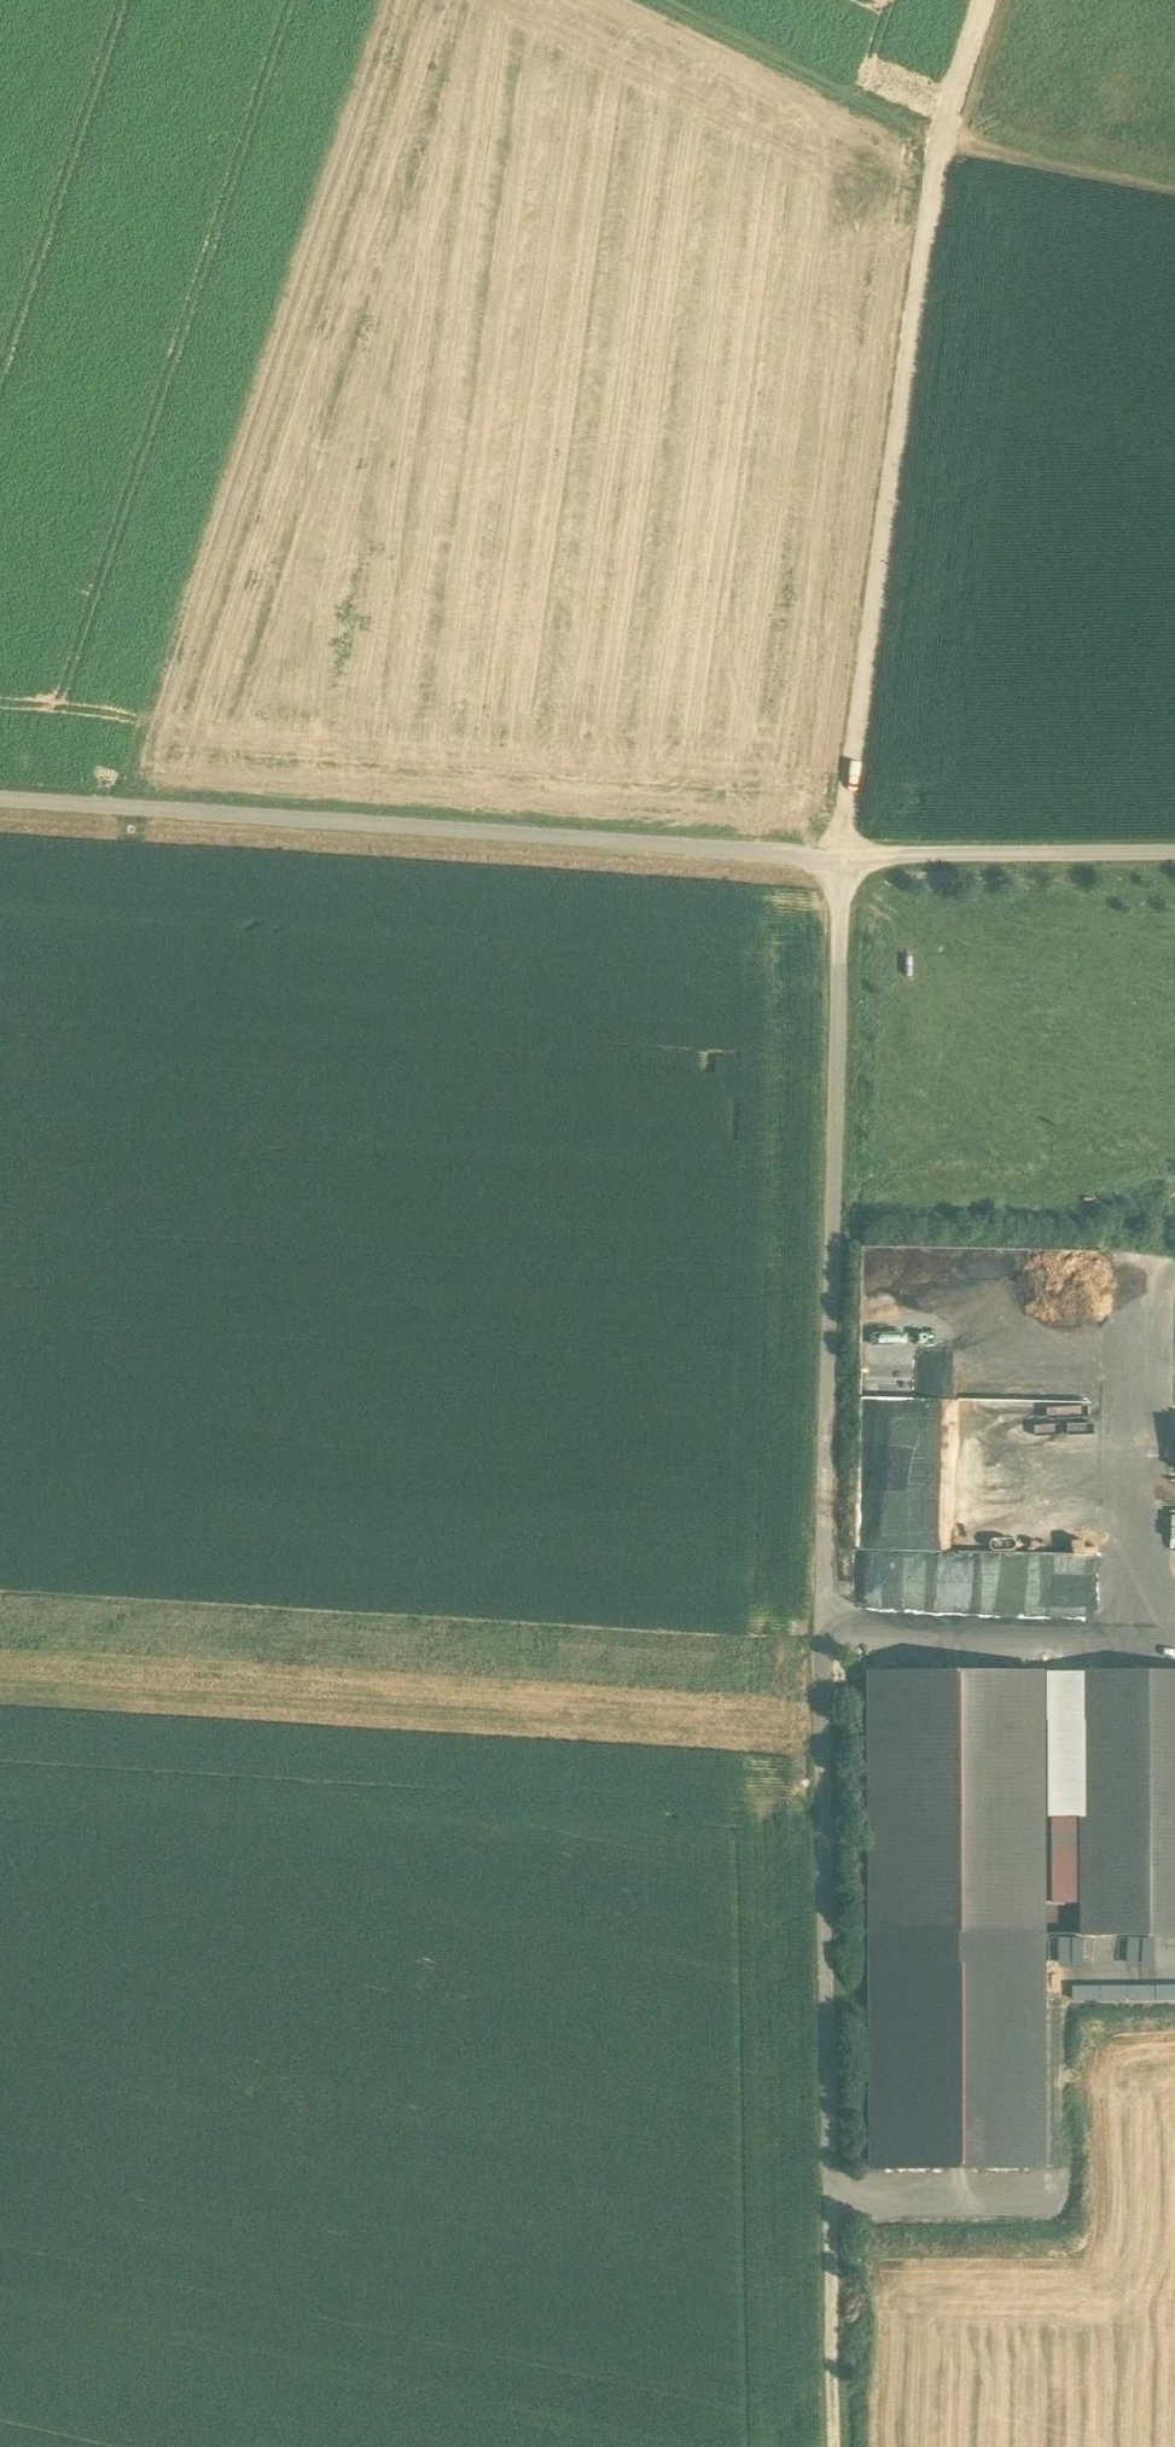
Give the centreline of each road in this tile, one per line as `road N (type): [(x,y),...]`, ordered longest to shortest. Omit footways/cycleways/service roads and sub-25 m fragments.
road 1 (track): [(835,2446),(817,1676),(847,1016),(841,859),(948,162),(1002,0)]
road 2 (track): [(0,818),(841,859),(1174,864)]
road 3 (track): [(1174,207),(948,162),(632,0)]

